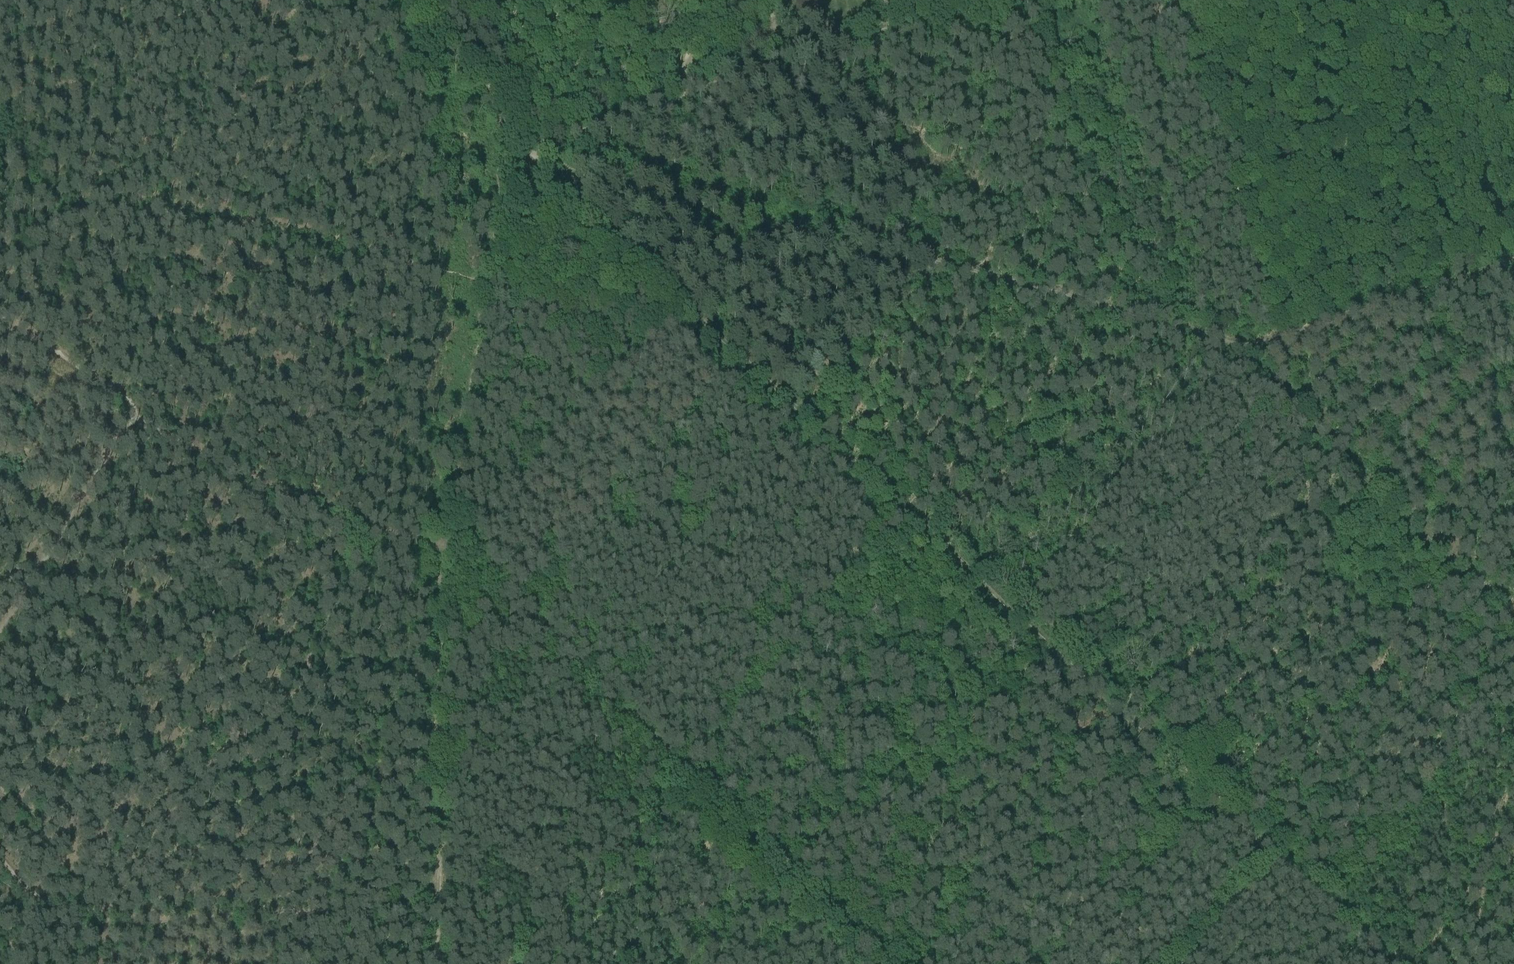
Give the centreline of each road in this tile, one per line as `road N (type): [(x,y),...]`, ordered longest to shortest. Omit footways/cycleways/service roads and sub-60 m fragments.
road 1 (track): [(690,309),(1391,963)]
road 2 (track): [(528,156),(1229,345)]
road 3 (track): [(446,532),(904,963)]
road 4 (track): [(478,280),(446,532),(443,877)]
road 5 (track): [(104,910),(151,864),(159,818),(210,758),(242,746),(254,717),(306,680),(314,649),(380,606),(396,559),(446,532)]
road 6 (track): [(521,150),(982,0)]
road 7 (track): [(1513,612),(1229,345)]
road 8 (track): [(443,877),(315,908),(104,910)]
road 9 (track): [(1229,345),(1281,338),(1513,261)]
road 10 (track): [(528,156),(690,309)]
road 11 (track): [(456,0),(512,141)]
road 12 (track): [(512,141),(491,172),(478,280)]

